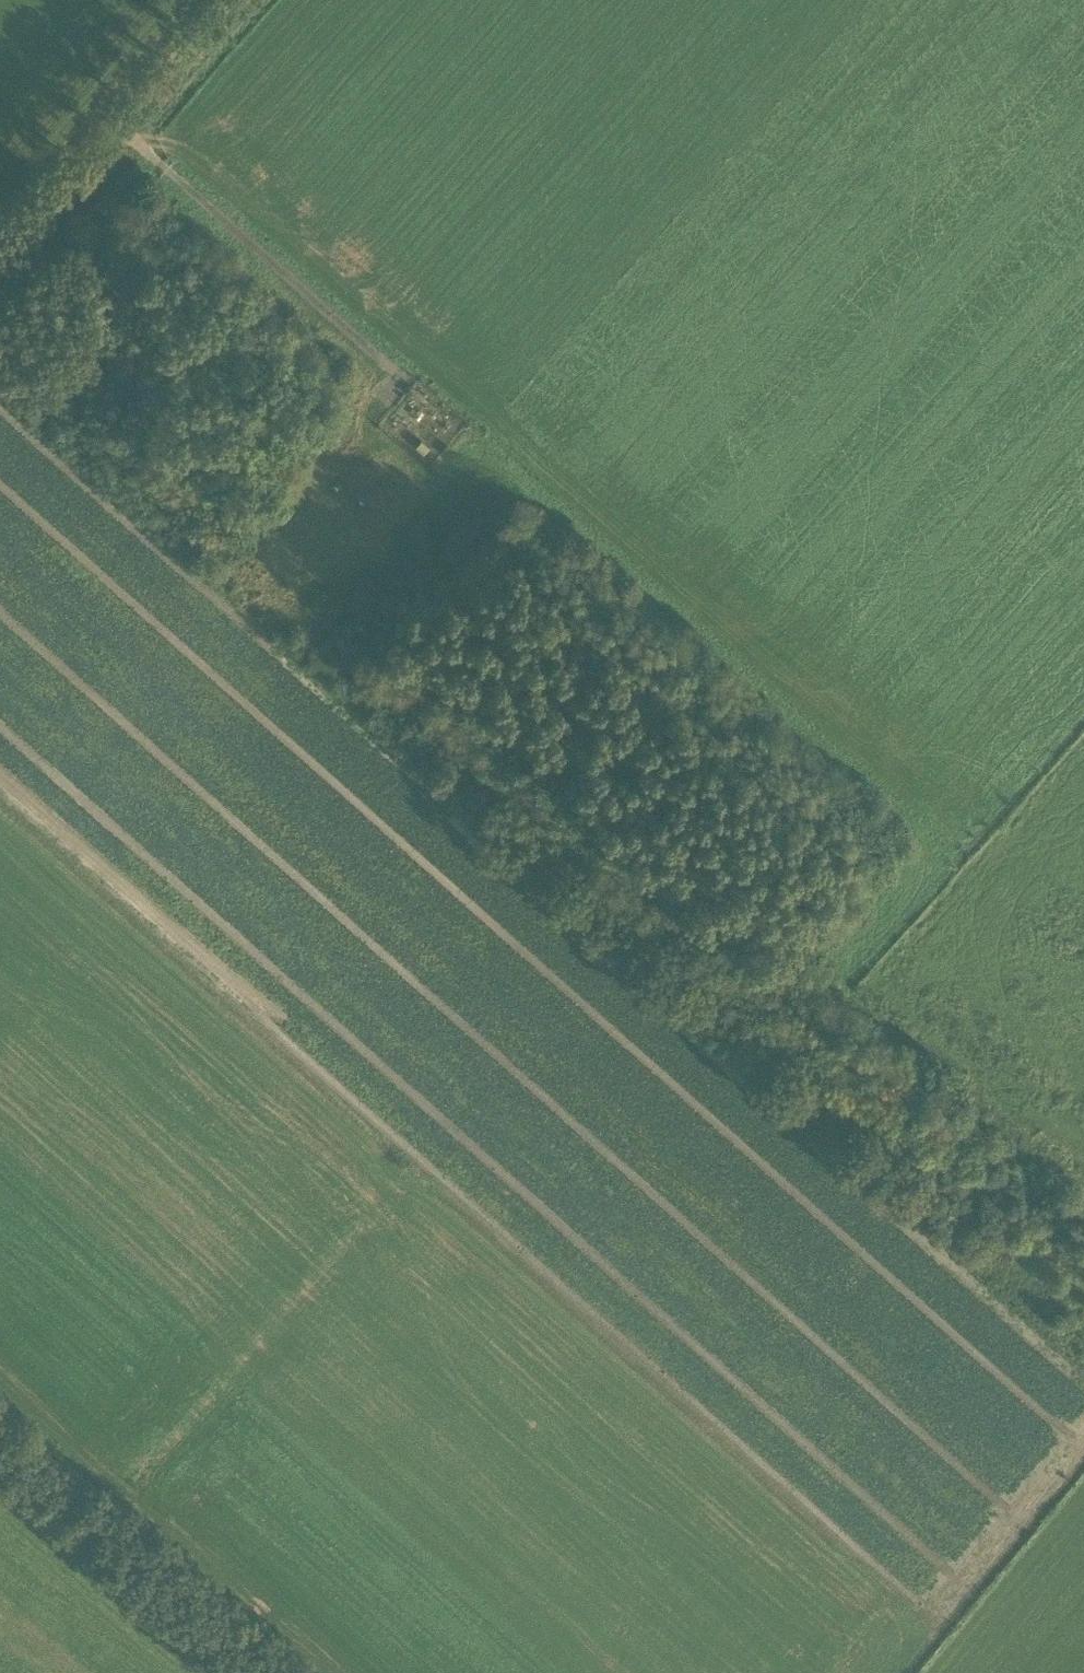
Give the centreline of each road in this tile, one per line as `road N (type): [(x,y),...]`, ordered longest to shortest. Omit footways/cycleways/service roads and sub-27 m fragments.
road 1 (track): [(422,400),(125,137)]
road 2 (track): [(0,271),(248,0)]

